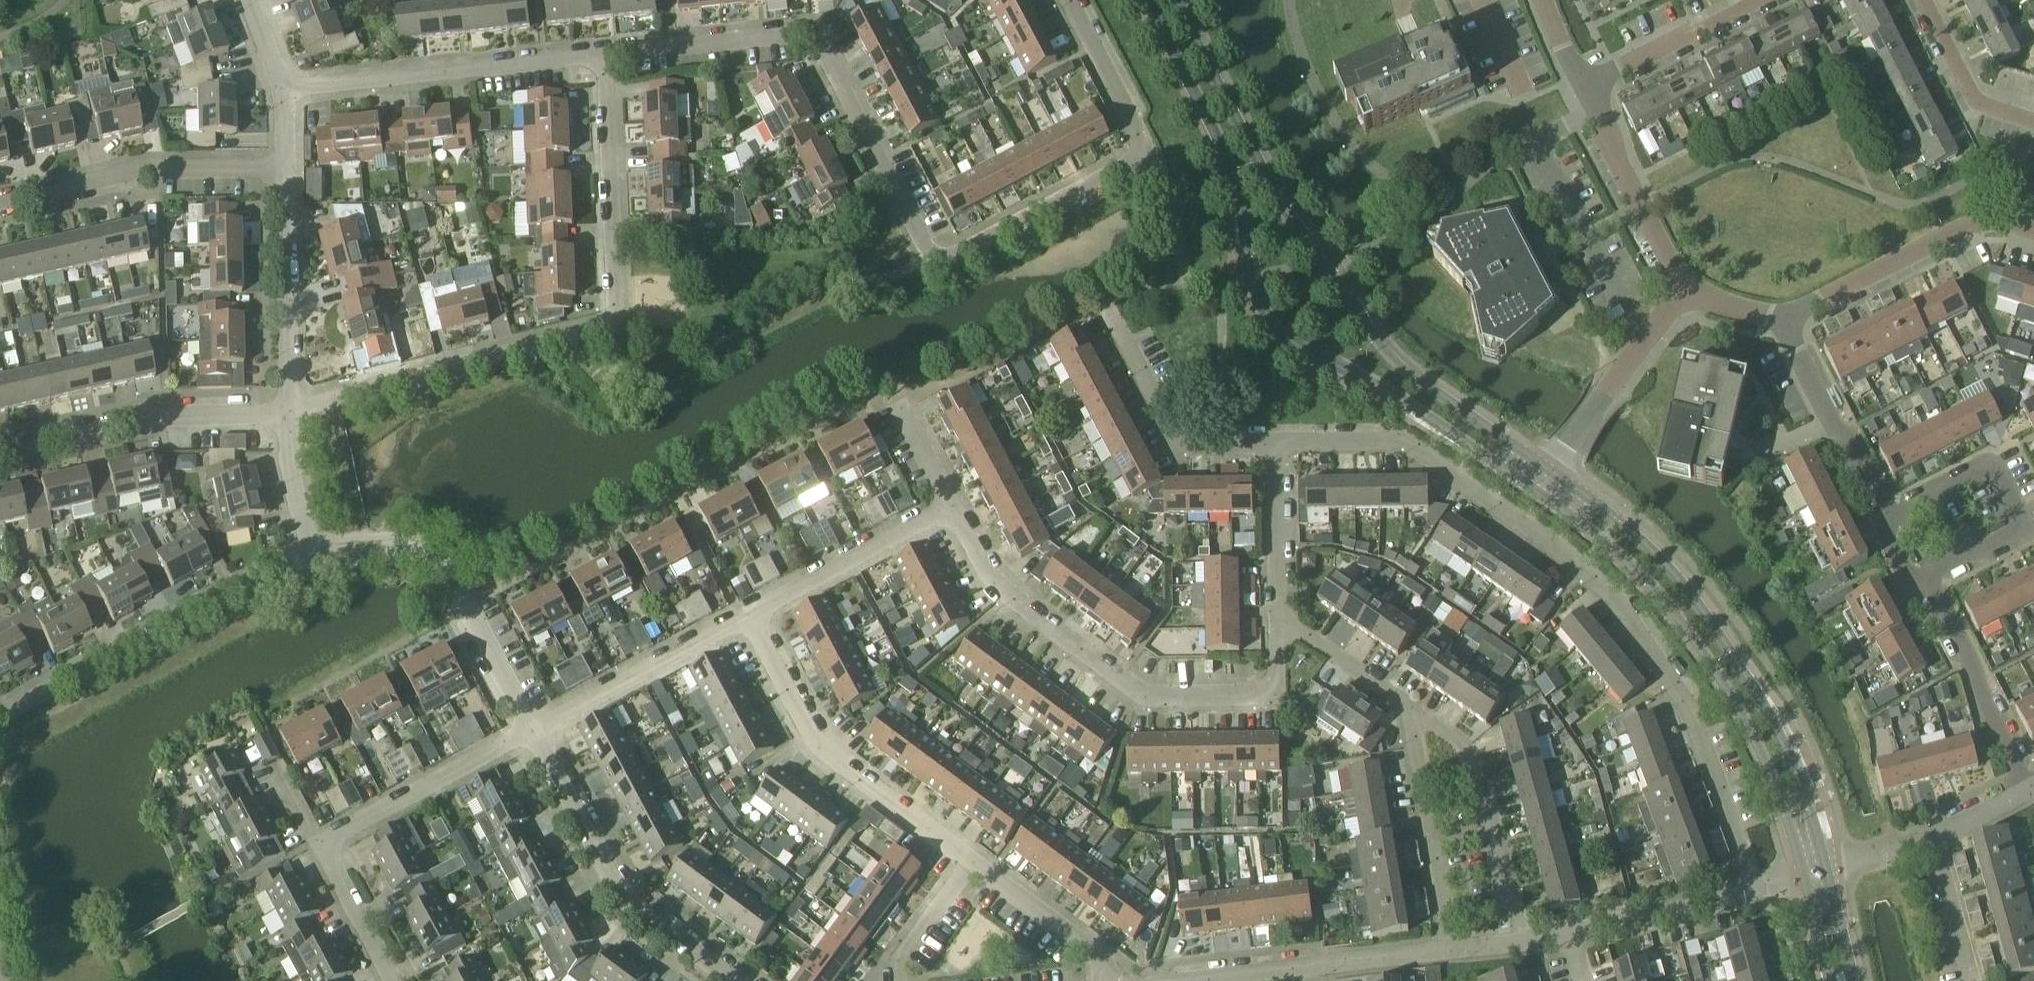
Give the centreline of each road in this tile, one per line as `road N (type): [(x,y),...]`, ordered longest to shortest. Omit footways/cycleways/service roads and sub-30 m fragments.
road 1 (residential): [(607,54),(812,33),(933,255),(953,259),(1150,152),(1067,0)]
road 2 (residential): [(1275,445),(1404,441),(1618,600),(1693,713),(1756,891)]
road 3 (tertiary): [(1146,0),(1220,140),(1251,277),(1288,340),(1387,391),(1535,489)]
road 4 (tertiary): [(1551,471),(1386,354),(1279,198),(1175,0)]
road 5 (residential): [(287,411),(608,328),(614,318),(607,54)]
road 6 (tertiary): [(1828,874),(1779,734),(1711,623),(1618,520),(1551,471)]
road 7 (tertiary): [(1535,489),(1638,571),(1730,690),(1786,812),(1806,880)]
road 8 (residential): [(952,509),(990,581),(1143,700),(1258,705),(1277,679),(1277,638)]
road 9 (residential): [(0,718),(307,557)]
road 10 (residential): [(975,868),(813,735),(748,620)]
road 11 (residential): [(533,731),(443,566),(398,549),(307,557)]
road 12 (residential): [(730,980),(639,922),(609,882),(533,731)]
road 13 (residential): [(284,88),(607,54)]
road 14 (residential): [(0,465),(174,424),(287,411)]
road 15 (residential): [(0,200),(128,171),(287,167)]
road 16 (residential): [(2033,229),(2007,222),(1956,229),(1781,319)]
road 17 (residential): [(1524,950),(1485,785),(1456,744),(1413,713)]
road 18 (residential): [(1928,576),(2016,527),(2003,483),(1985,473),(1892,518)]
road 19 (residential): [(1275,445),(1179,438),(1106,302)]
road 20 (residential): [(1450,959),(1413,713)]
road 21 (residential): [(320,852),(533,731)]
road 22 (residential): [(287,411),(287,167)]
road 23 (residential): [(533,731),(748,620)]
road 24 (residential): [(2030,791),(1928,576)]
road 25 (residential): [(748,620),(952,509)]
road 26 (residential): [(1687,290),(1626,176),(1589,82)]
road 27 (residential): [(1892,518),(1850,439),(1829,419),(1781,319)]
road 28 (residential): [(1551,471),(1687,290)]
road 29 (residential): [(1771,0),(1589,82)]
road 30 (residential): [(1277,638),(1275,445)]
road 31 (residential): [(1577,937),(1756,891)]
road 32 (residential): [(1113,980),(1087,945),(975,868)]
road 33 (residential): [(2033,122),(1974,96),(1921,0)]
road 34 (residential): [(1413,713),(1296,638),(1277,638)]
road 35 (residential): [(1970,980),(1935,836)]
road 36 (residential): [(307,557),(291,489),(287,411)]
road 37 (residential): [(389,980),(320,852)]
road 38 (residential): [(1310,975),(1450,959)]
road 39 (residential): [(975,868),(898,971),(900,980)]
road 40 (residential): [(952,509),(883,392)]

